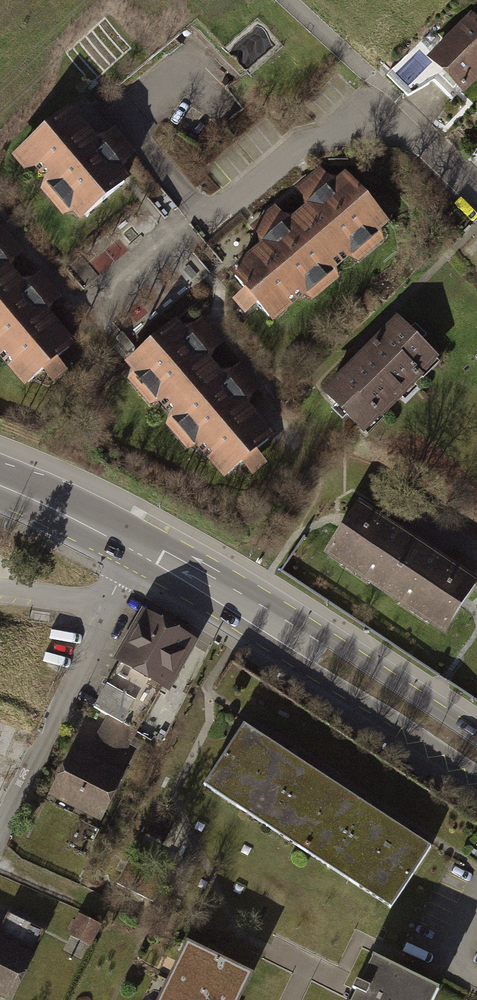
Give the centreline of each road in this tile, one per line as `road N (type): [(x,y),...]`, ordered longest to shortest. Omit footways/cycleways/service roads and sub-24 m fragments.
road 1 (motorway): [(0,315),(364,0)]
road 2 (residential): [(476,196),(387,101),(361,105),(319,139),(299,143),(207,218)]
road 3 (motorway): [(0,227),(224,0)]
road 4 (residential): [(0,825),(141,545)]
road 5 (secondary): [(282,630),(314,670),(476,774)]
road 6 (secondary): [(476,738),(332,642),(282,630)]
road 7 (secondary): [(282,630),(141,545)]
road 8 (secondary): [(141,545),(0,484)]

